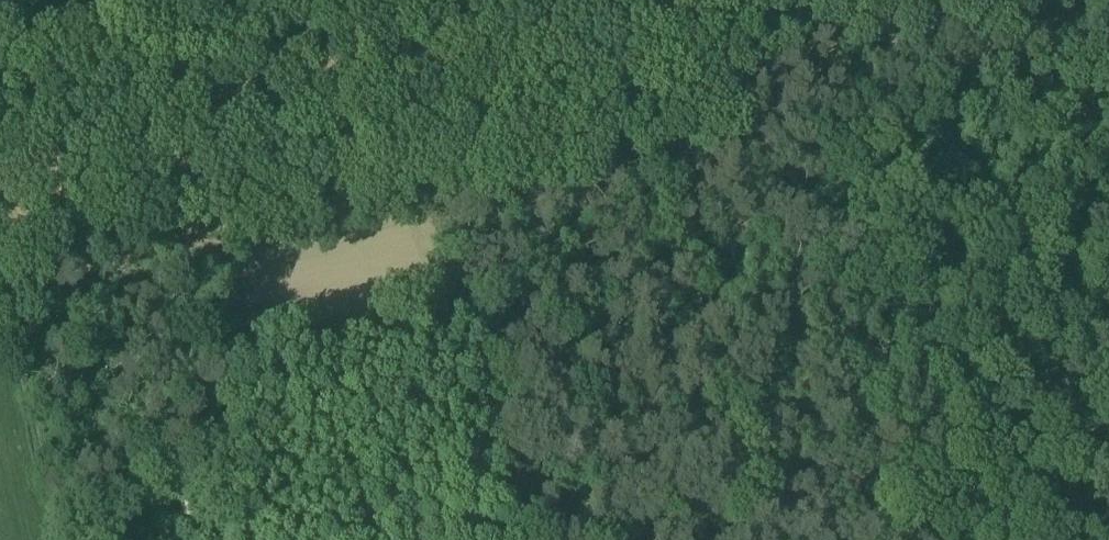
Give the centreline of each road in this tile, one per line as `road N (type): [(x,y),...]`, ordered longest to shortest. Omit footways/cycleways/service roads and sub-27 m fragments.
road 1 (track): [(63,539),(5,282)]

